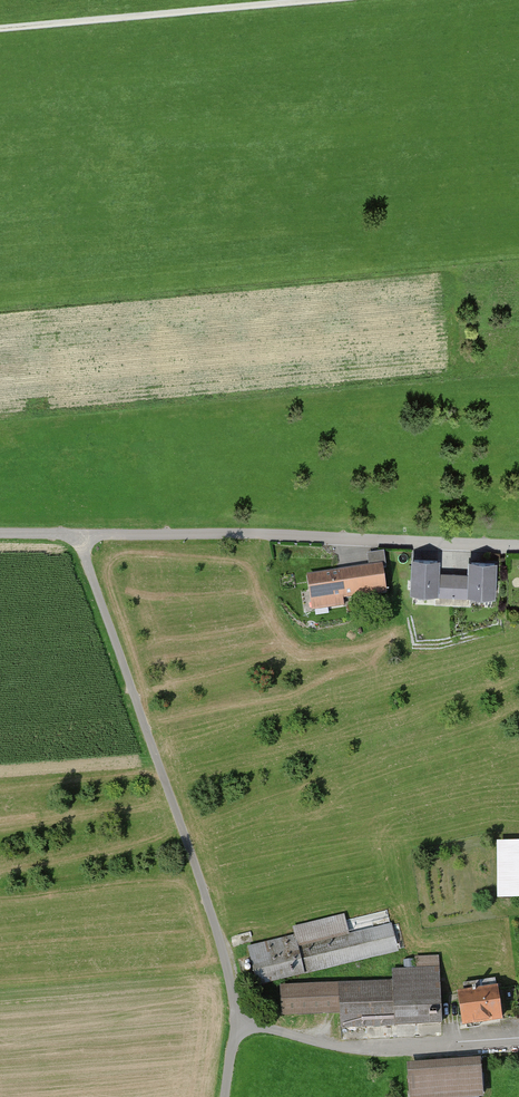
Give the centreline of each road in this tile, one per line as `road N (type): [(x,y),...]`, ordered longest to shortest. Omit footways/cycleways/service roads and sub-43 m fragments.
road 1 (unclassified): [(236,1026),(220,934),(77,536)]
road 2 (track): [(0,27),(322,0)]
road 3 (residential): [(236,1026),(371,1052),(518,1044)]
road 4 (residential): [(518,546),(247,536)]
road 5 (unclassified): [(247,536),(77,536)]

